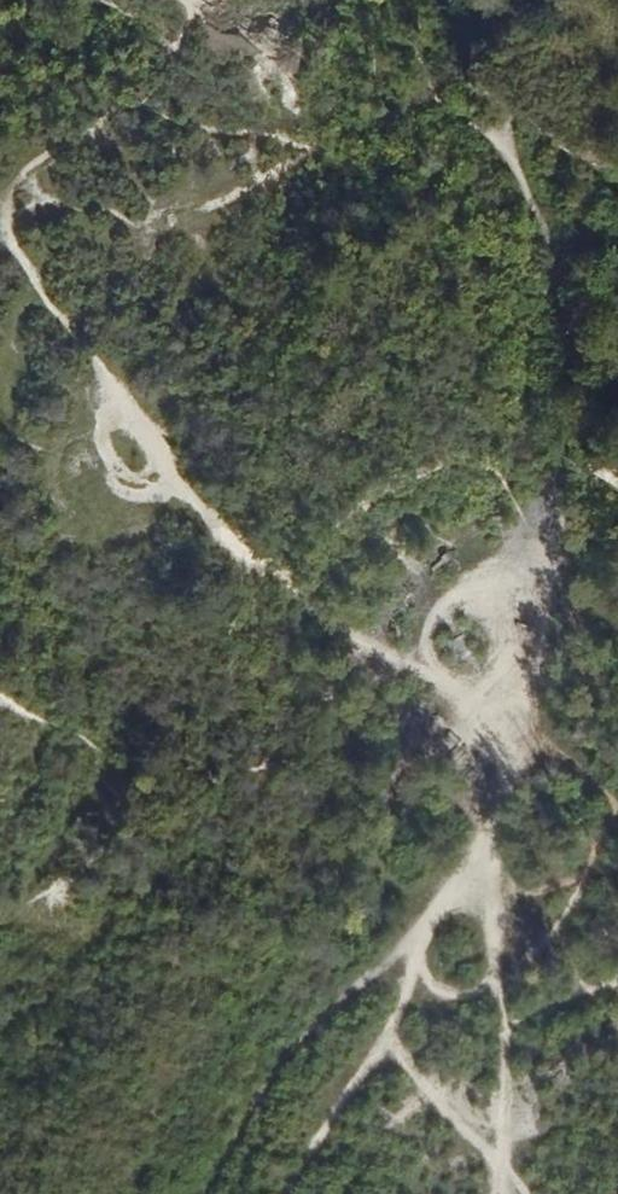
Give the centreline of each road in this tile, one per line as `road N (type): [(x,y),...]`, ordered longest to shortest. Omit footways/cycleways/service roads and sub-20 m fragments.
road 1 (track): [(214,1193),(243,1121),(306,1039),(476,879),(515,735),(540,691),(555,637),(542,554),(555,473),(562,322),(538,208),(493,140),(432,93)]
road 2 (track): [(515,735),(469,745),(388,665),(263,580),(96,372),(6,236),(7,196),(26,176),(163,94),(185,37)]

